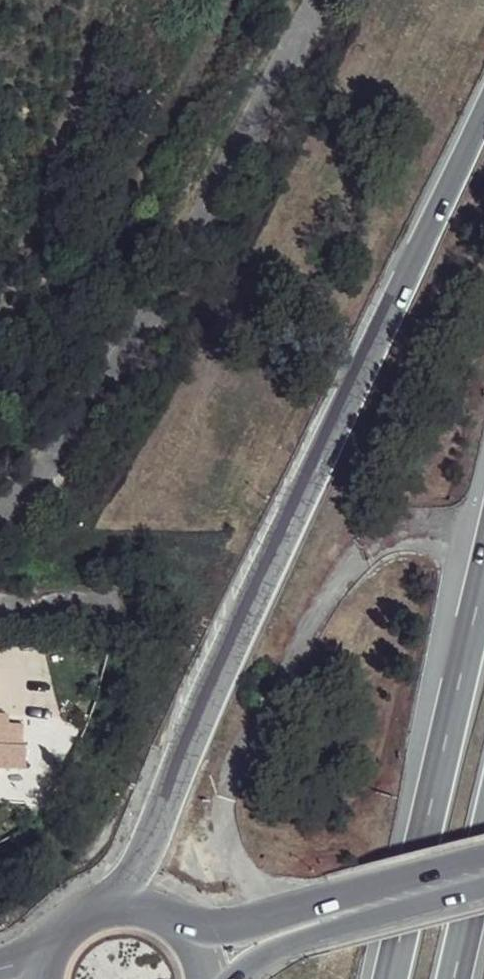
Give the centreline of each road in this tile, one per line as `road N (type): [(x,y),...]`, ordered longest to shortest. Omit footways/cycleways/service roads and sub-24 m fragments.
road 1 (motorway): [(483,115),(122,898)]
road 2 (residential): [(0,555),(187,272),(317,0)]
road 3 (motorway): [(483,607),(392,978)]
road 4 (secondary): [(483,853),(262,917),(191,925)]
road 5 (secondary): [(237,978),(276,949),(360,917),(483,887)]
road 6 (motorway): [(453,978),(483,845)]

